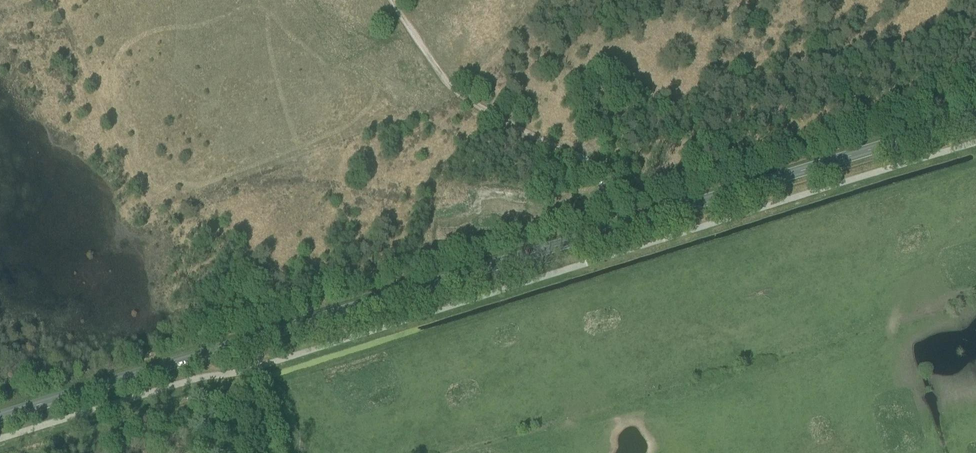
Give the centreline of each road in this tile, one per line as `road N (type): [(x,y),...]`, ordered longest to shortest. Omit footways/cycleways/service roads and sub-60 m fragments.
road 1 (secondary): [(0,415),(975,119)]
road 2 (track): [(617,227),(599,166),(502,121),(464,94)]

